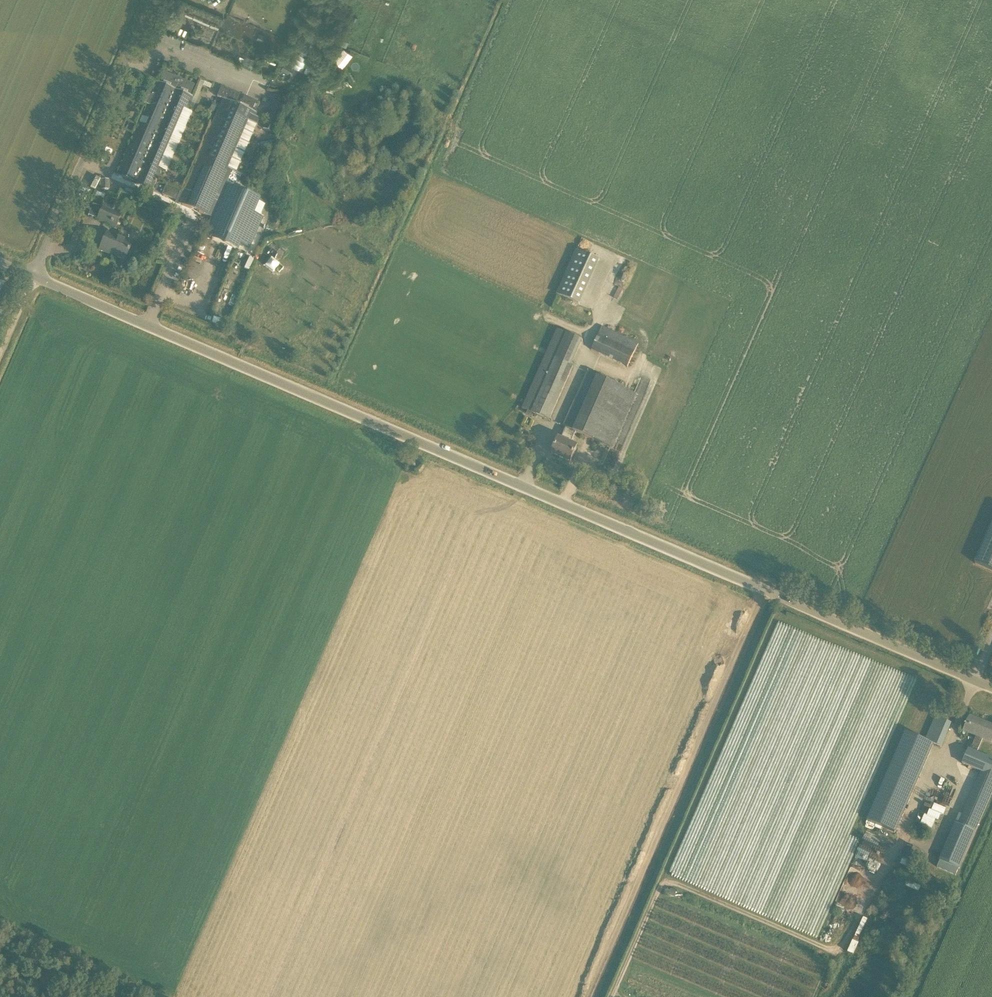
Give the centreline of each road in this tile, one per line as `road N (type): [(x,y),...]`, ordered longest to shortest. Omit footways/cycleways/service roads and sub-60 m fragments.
road 1 (tertiary): [(991,687),(34,277)]
road 2 (unclassified): [(34,277),(152,0)]

